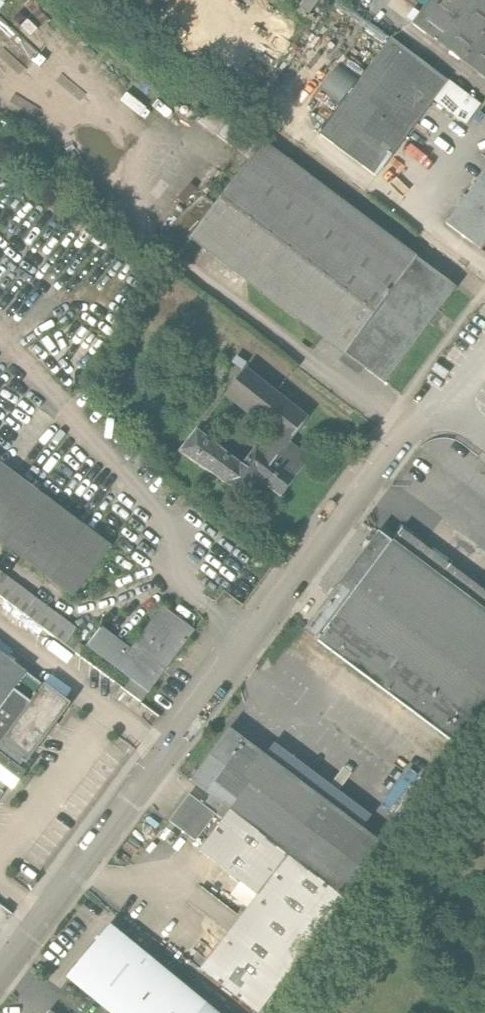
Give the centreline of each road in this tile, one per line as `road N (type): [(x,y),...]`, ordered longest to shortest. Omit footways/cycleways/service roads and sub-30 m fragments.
road 1 (unclassified): [(0,976),(424,423),(458,408)]

